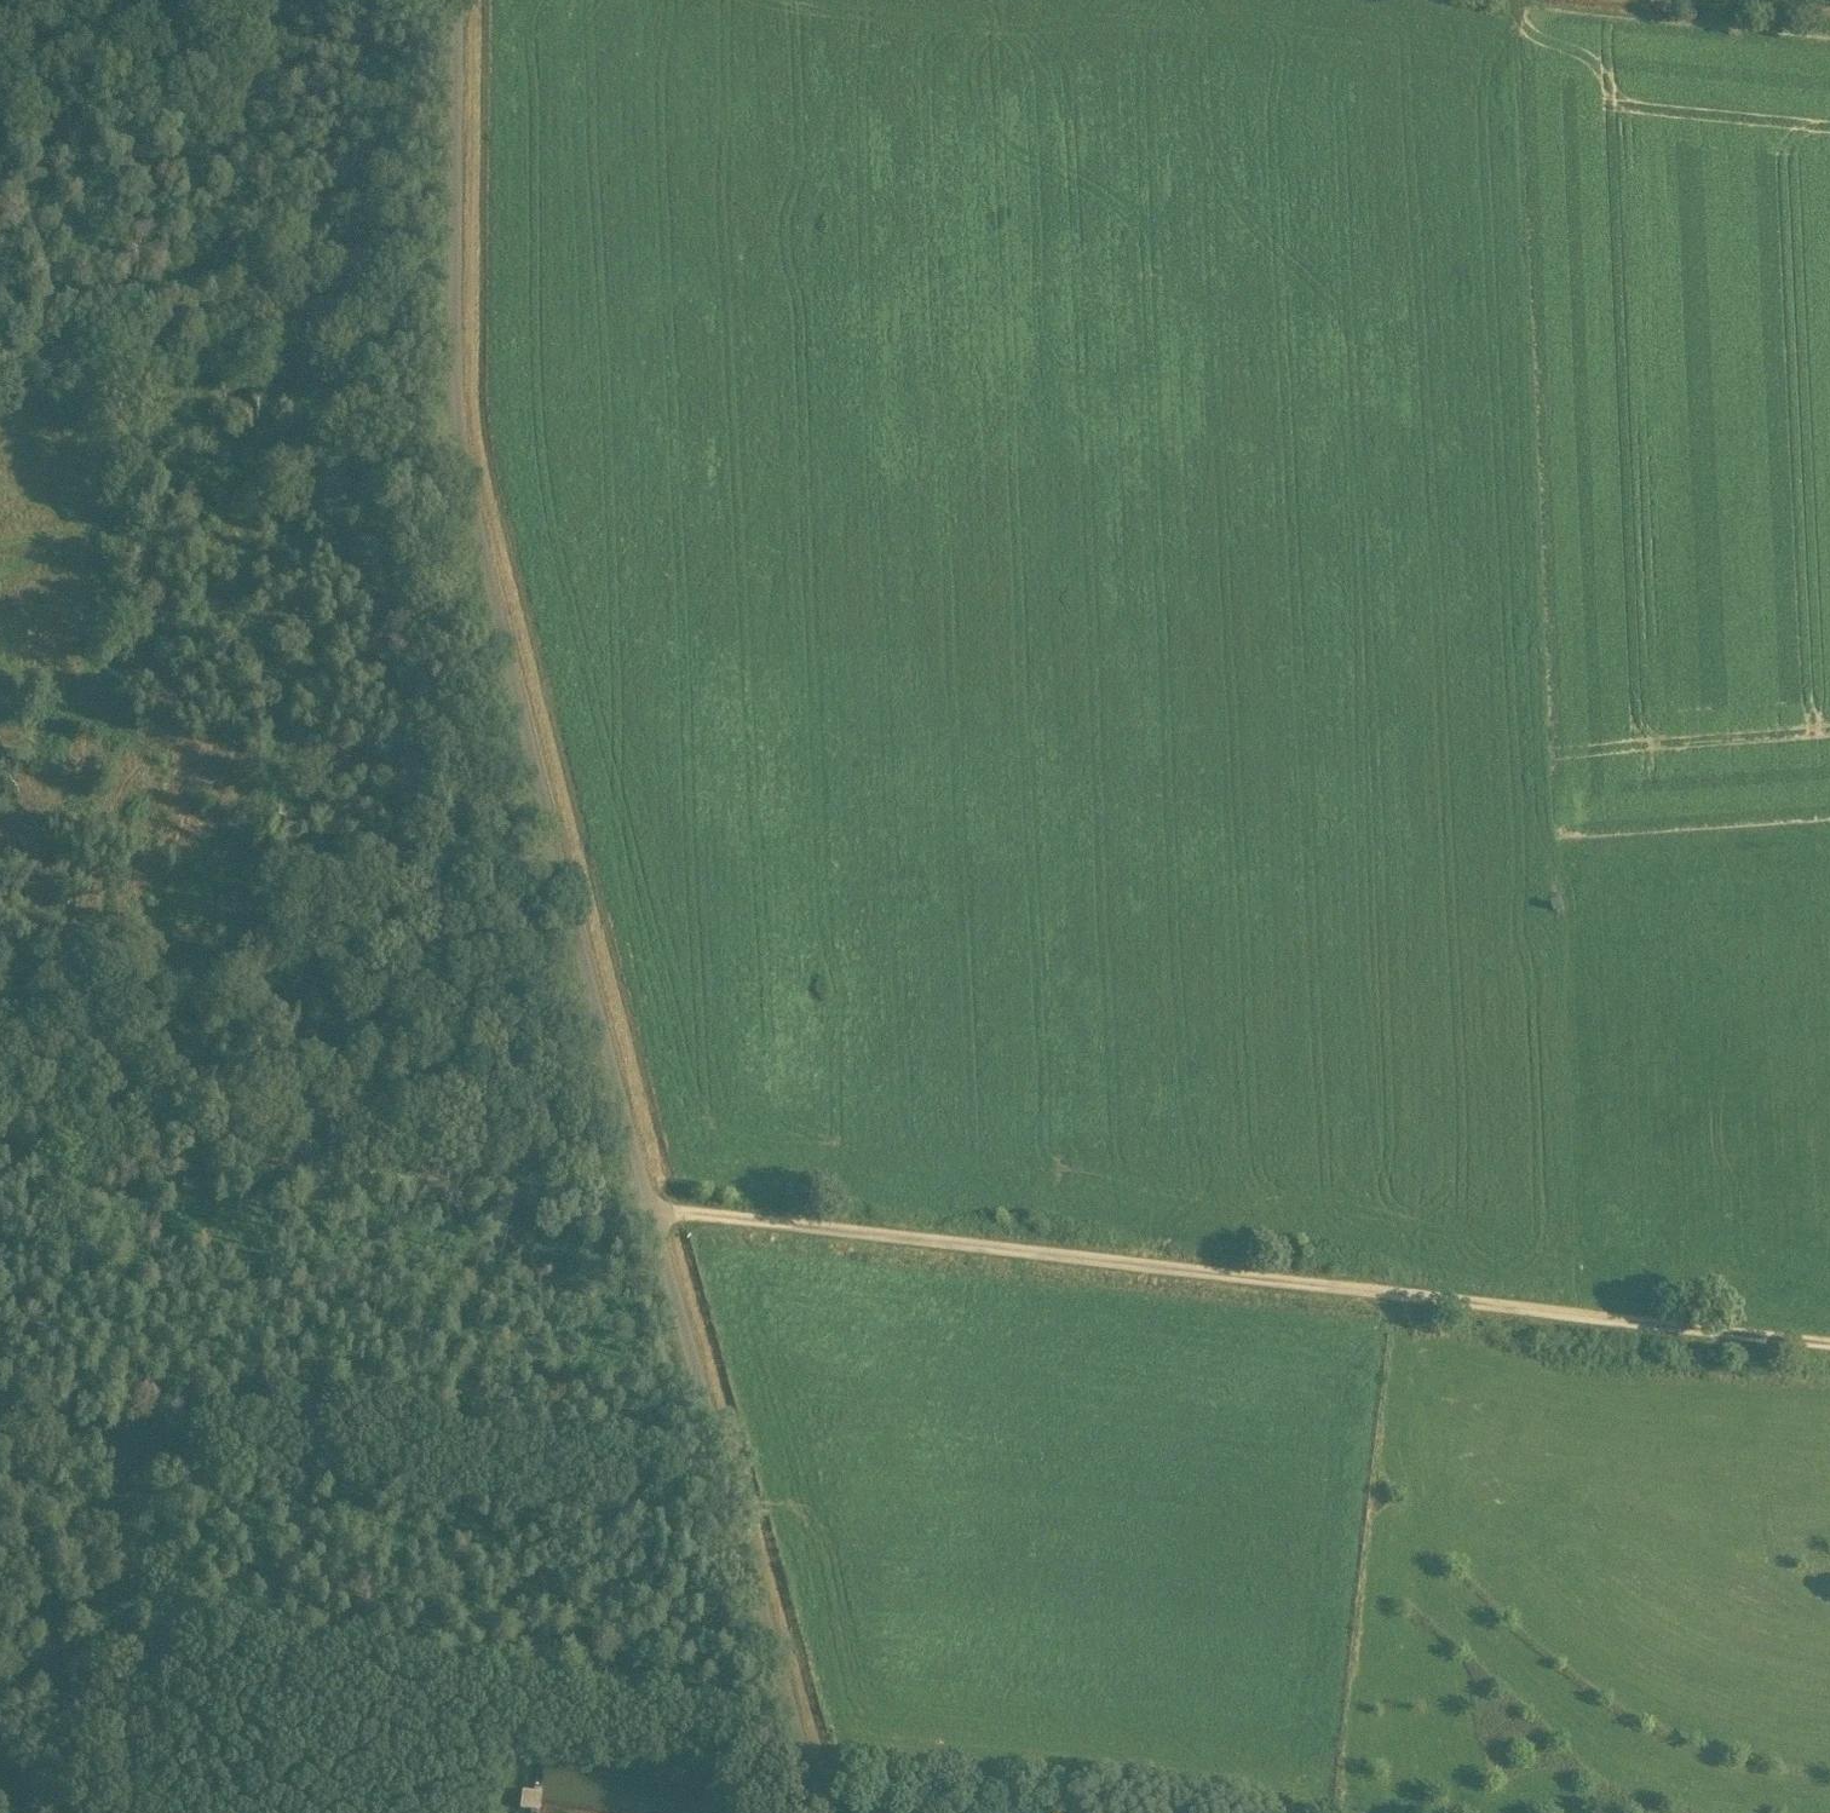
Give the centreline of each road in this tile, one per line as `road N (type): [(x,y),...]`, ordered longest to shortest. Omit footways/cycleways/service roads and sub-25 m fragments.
road 1 (unclassified): [(455,0),(454,429),(823,1812)]
road 2 (track): [(0,1131),(1829,1342)]

